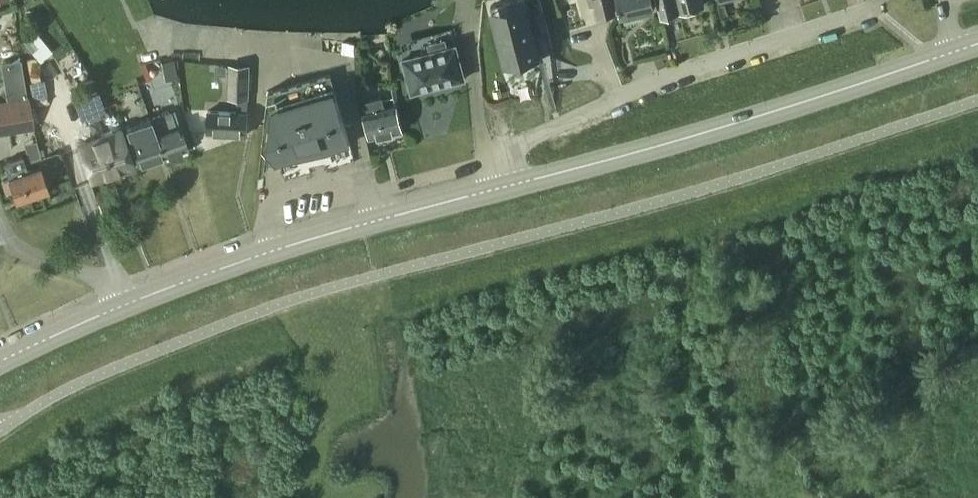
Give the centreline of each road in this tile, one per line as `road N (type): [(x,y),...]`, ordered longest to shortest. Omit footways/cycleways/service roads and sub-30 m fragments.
road 1 (tertiary): [(0,362),(270,251),(494,191)]
road 2 (tertiary): [(494,191),(735,126),(977,44)]
road 3 (residential): [(494,191),(503,153),(667,74),(871,9)]

